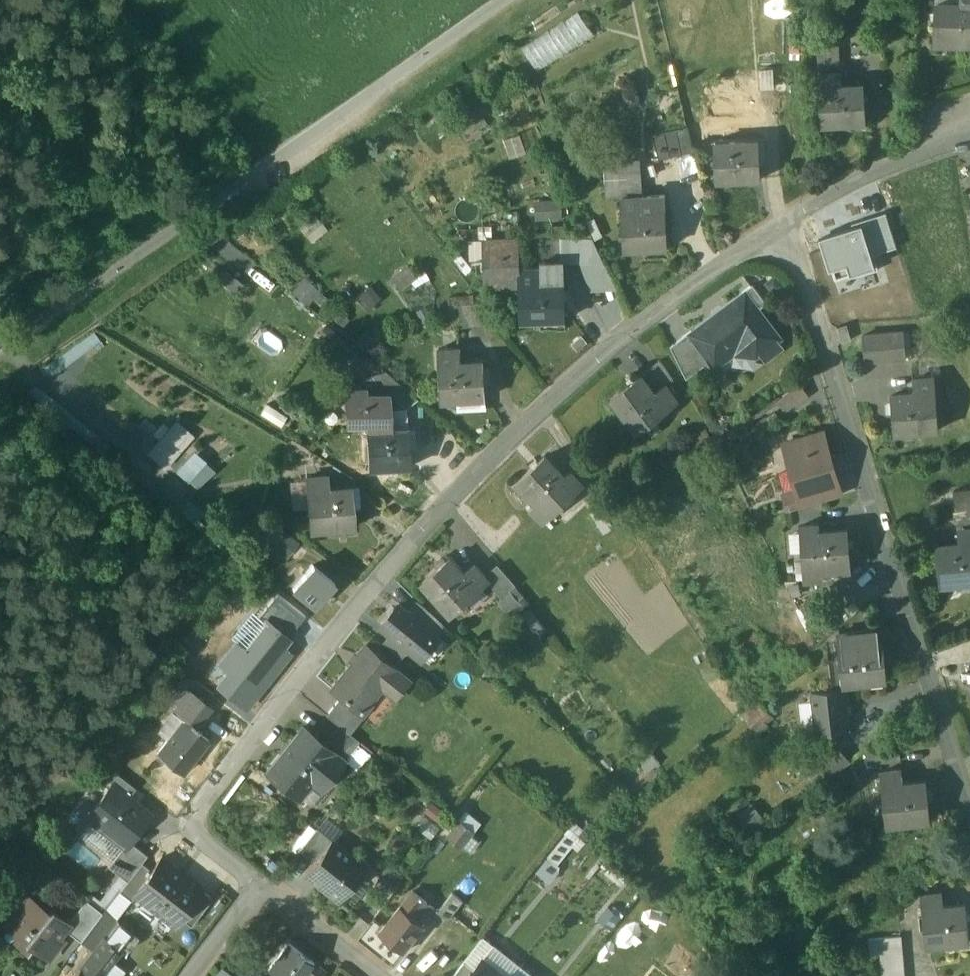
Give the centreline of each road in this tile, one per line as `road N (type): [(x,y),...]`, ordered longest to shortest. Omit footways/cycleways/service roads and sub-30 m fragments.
road 1 (residential): [(258,882),(186,824),(418,535),(600,360),(785,221)]
road 2 (residential): [(785,221),(969,816)]
road 3 (residential): [(506,0),(0,352)]
road 4 (track): [(262,169),(123,0)]
road 5 (residential): [(785,221),(898,162),(969,138)]
road 6 (residential): [(378,975),(258,882)]

